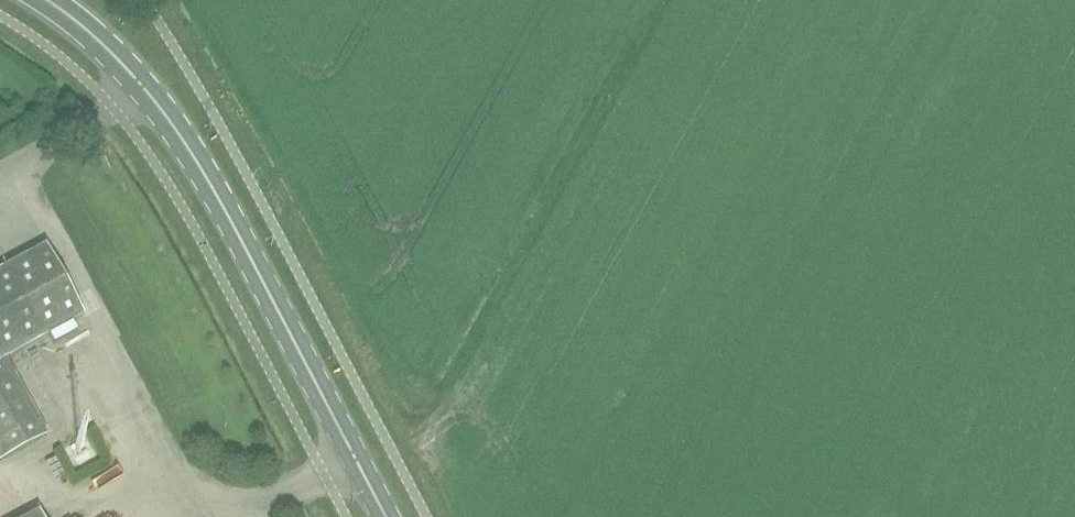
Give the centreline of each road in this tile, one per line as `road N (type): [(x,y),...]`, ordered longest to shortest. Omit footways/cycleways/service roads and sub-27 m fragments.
road 1 (primary): [(386,516),(167,116),(110,51),(45,0)]

